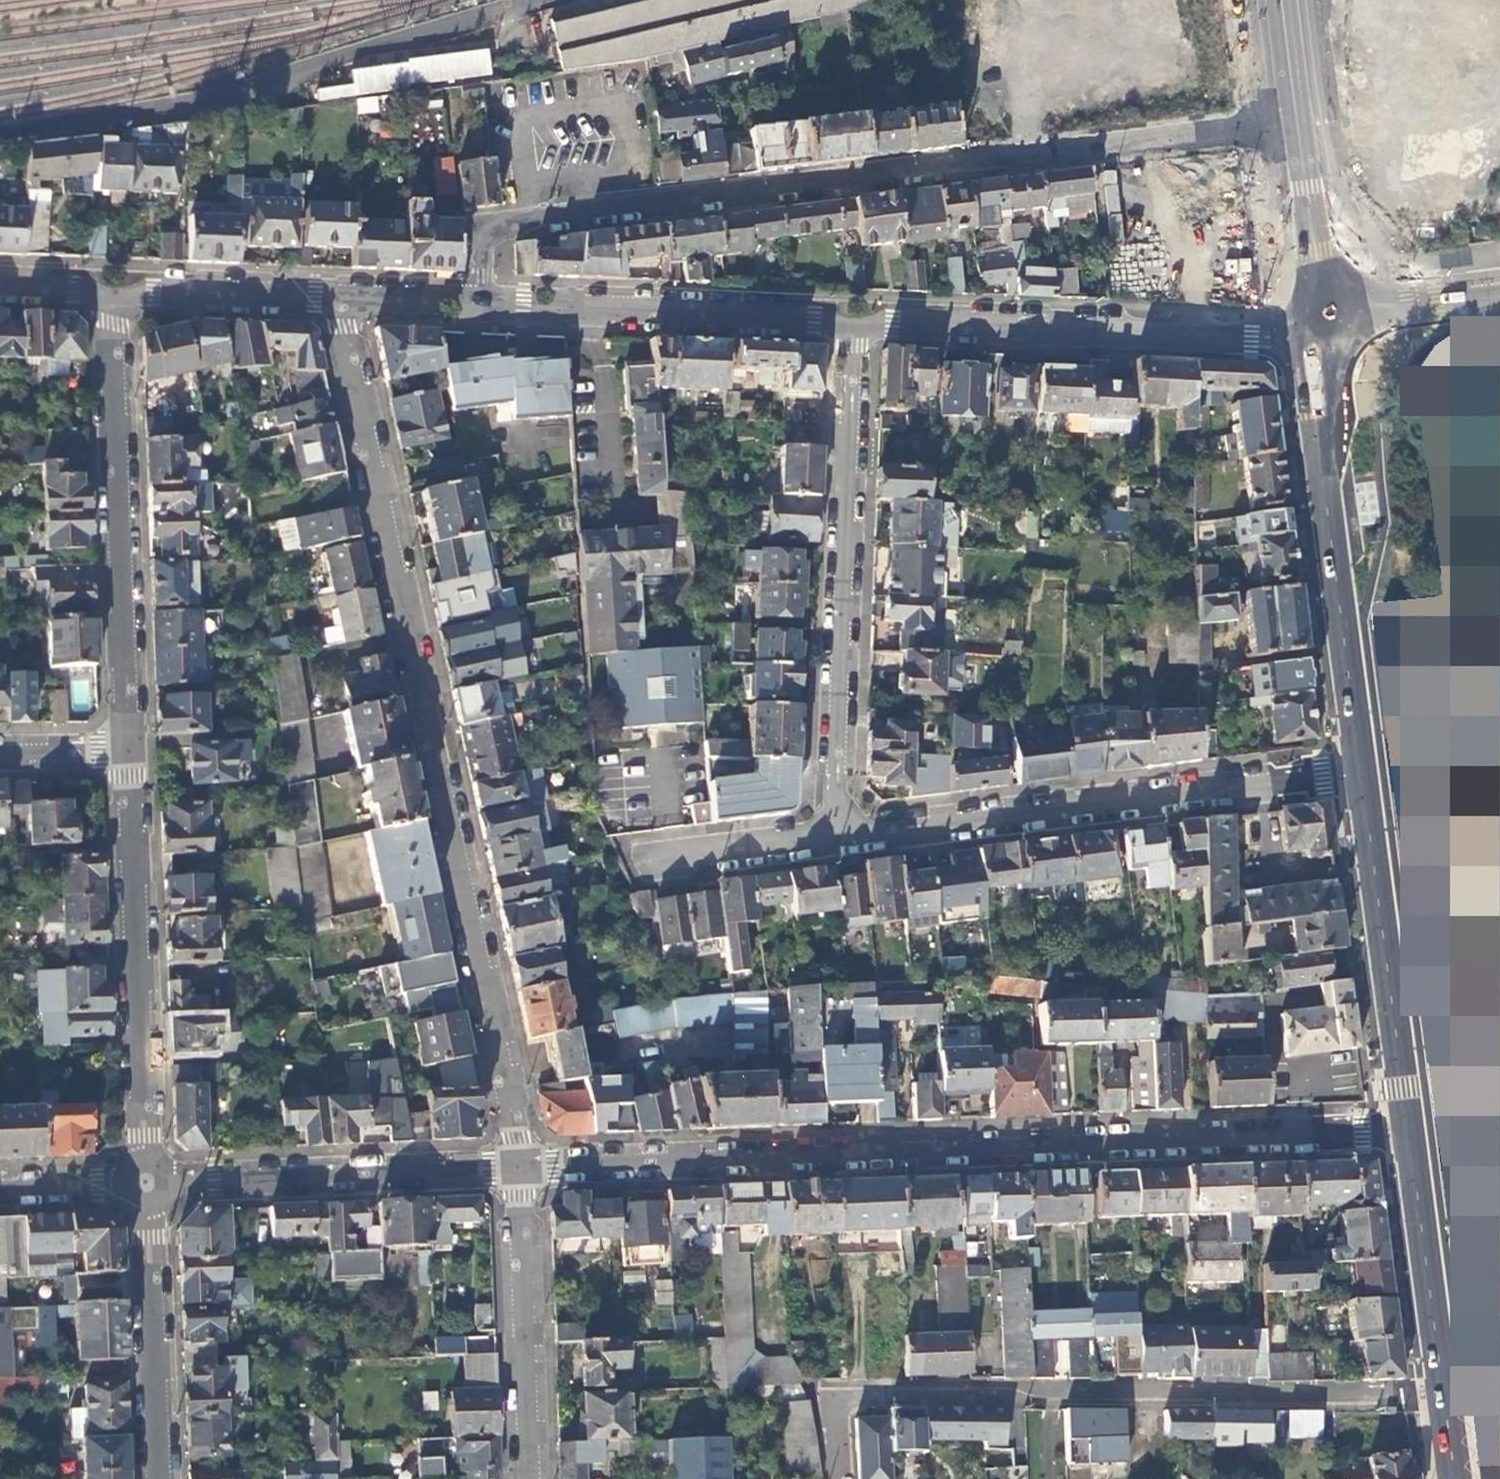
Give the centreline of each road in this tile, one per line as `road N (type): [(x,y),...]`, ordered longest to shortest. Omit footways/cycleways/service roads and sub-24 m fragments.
road 1 (residential): [(522,1164),(1412,1127)]
road 2 (residential): [(338,294),(522,1164)]
road 3 (residential): [(838,1478),(834,1412),(847,1396),(1450,1391)]
road 4 (residential): [(480,300),(483,238),(503,221),(1074,151)]
road 5 (residential): [(1365,770),(834,835)]
road 6 (residential): [(834,835),(857,317)]
road 7 (residential): [(1313,326),(1266,334),(857,317)]
road 8 (residential): [(126,747),(112,295)]
road 9 (primary): [(1313,326),(1365,770)]
road 10 (residential): [(148,1181),(126,747)]
road 11 (residential): [(857,317),(480,300)]
road 12 (residential): [(148,1181),(522,1164)]
road 13 (primary): [(1365,770),(1412,1127)]
road 14 (primary): [(1313,326),(1286,0)]
road 15 (residential): [(522,1164),(531,1478)]
road 16 (residential): [(161,1478),(148,1181)]
road 17 (primary): [(1412,1127),(1450,1391)]
road 18 (residential): [(112,295),(338,294)]
road 19 (residential): [(834,835),(632,859)]
road 20 (residential): [(1499,296),(1313,326)]
road 21 (residential): [(0,1189),(148,1181)]
road 22 (residential): [(480,300),(338,294)]
road 23 (residential): [(0,748),(126,747)]

